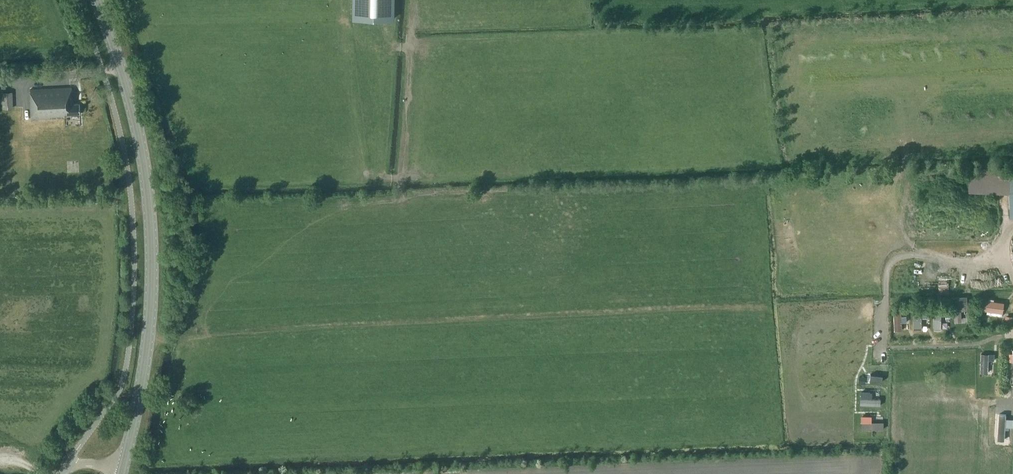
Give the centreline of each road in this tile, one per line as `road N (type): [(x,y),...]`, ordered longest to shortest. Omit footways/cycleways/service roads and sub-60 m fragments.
road 1 (primary): [(122,470),(146,356),(152,254),(132,105),(96,0)]

